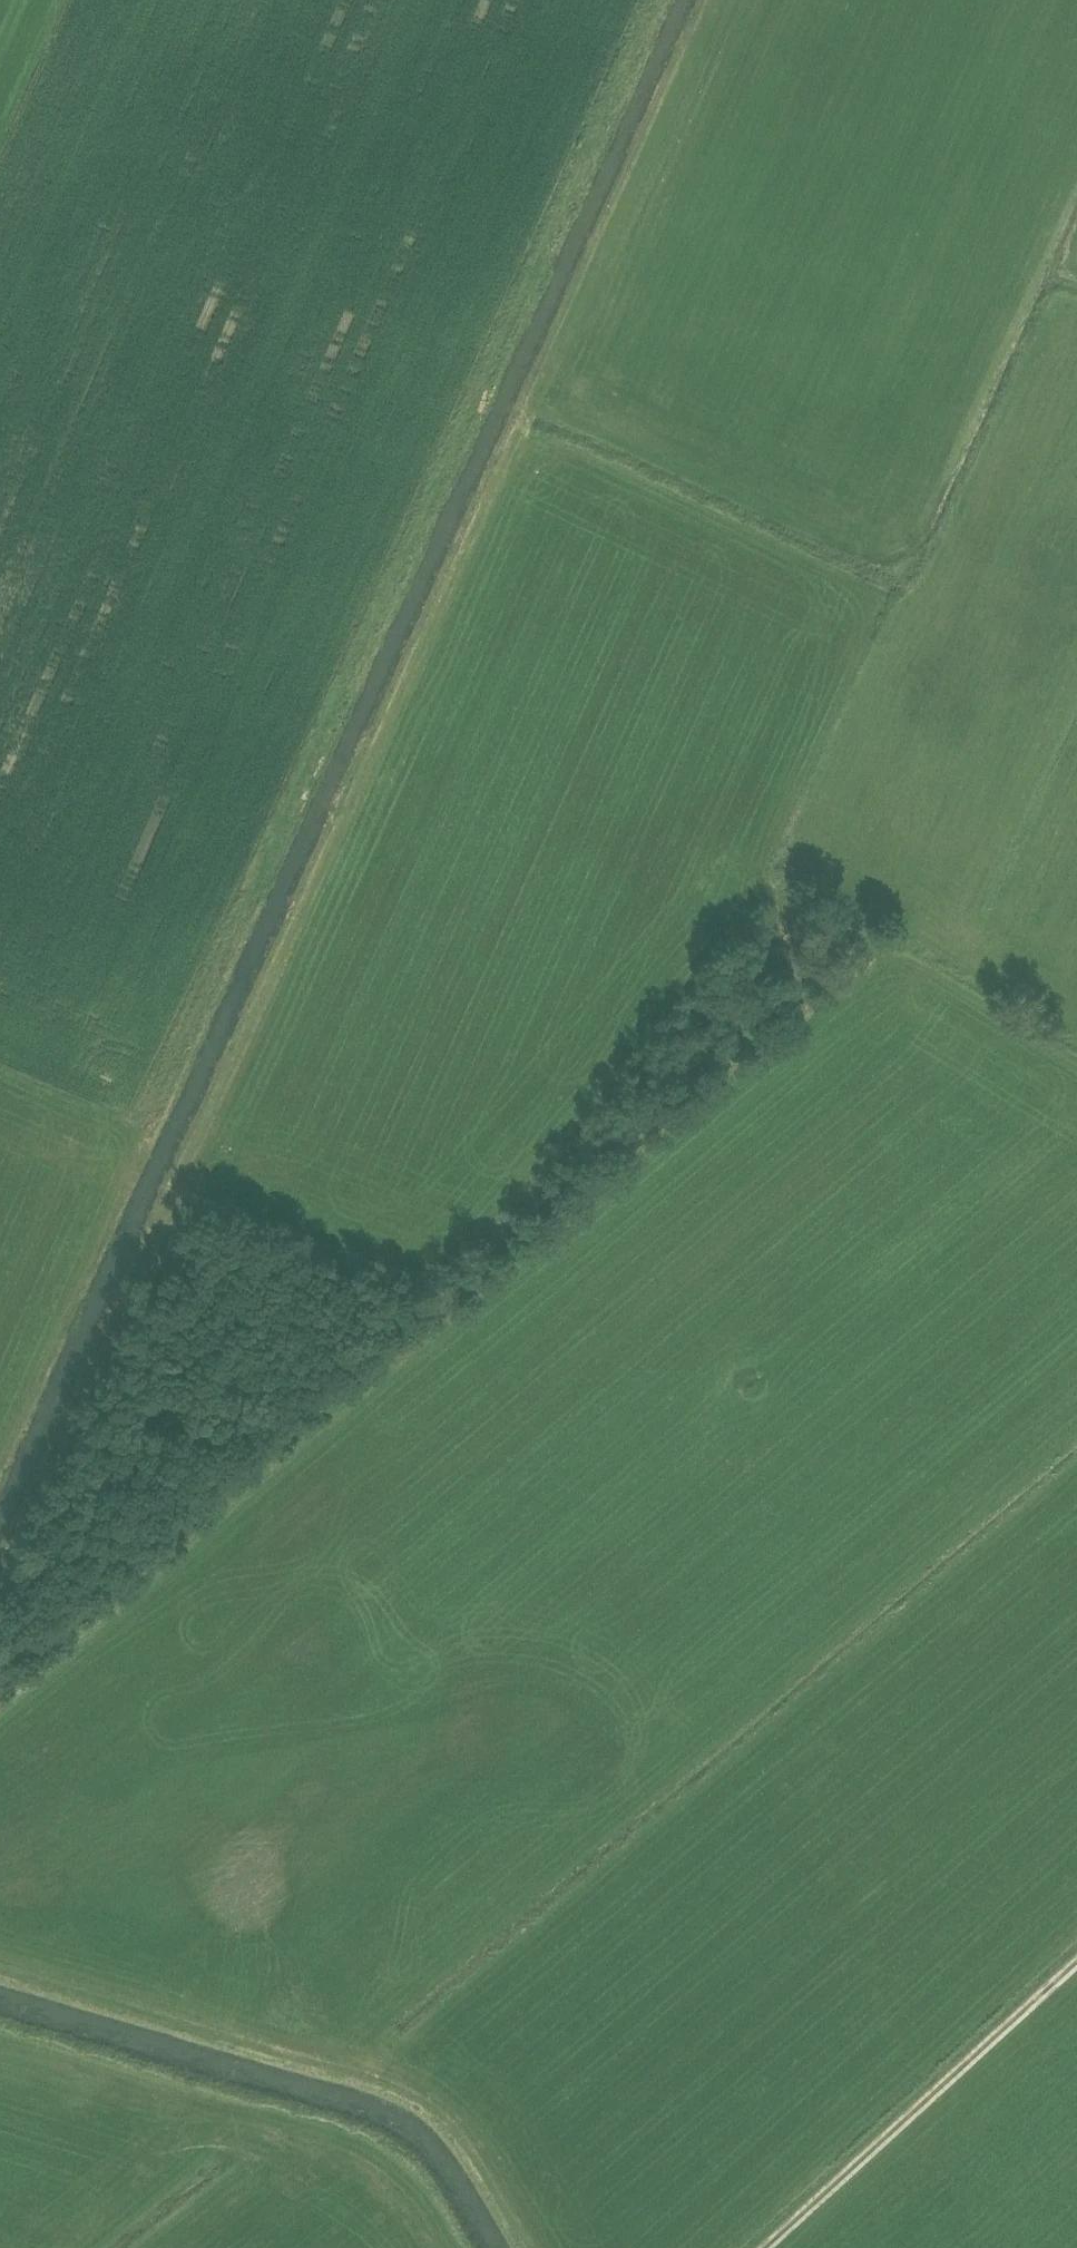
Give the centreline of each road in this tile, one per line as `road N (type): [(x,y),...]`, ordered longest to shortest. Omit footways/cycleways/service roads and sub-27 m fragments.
road 1 (track): [(766,2247),(1076,1964)]

